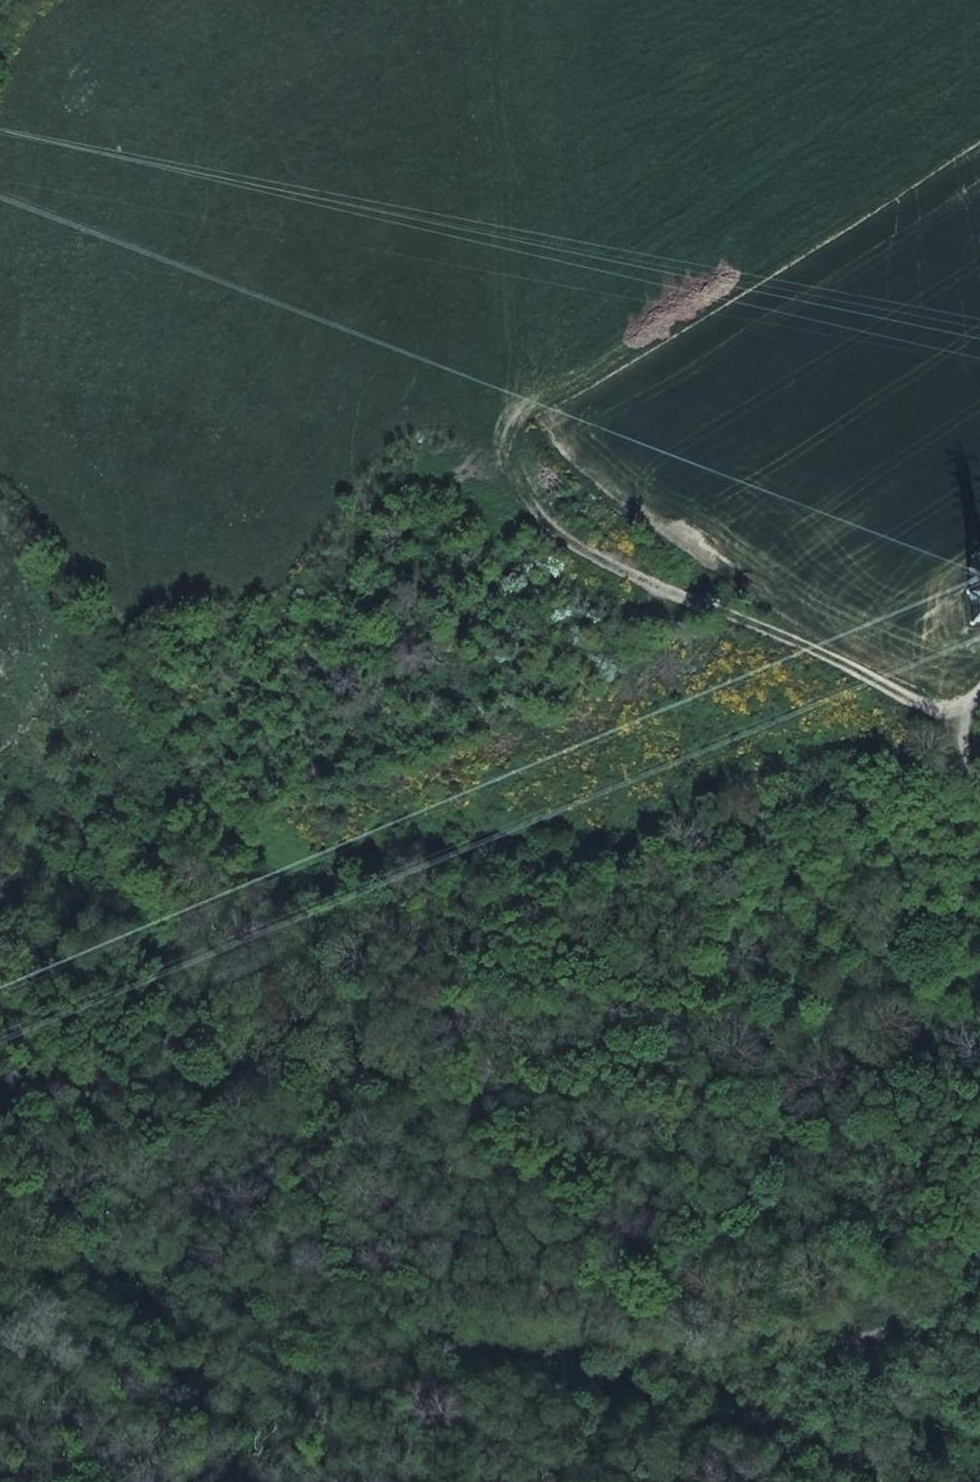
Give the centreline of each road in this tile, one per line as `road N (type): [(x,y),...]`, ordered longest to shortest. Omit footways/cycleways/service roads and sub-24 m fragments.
road 1 (track): [(979,1236),(904,1331),(853,1348),(652,1303),(146,1283),(0,1255)]

